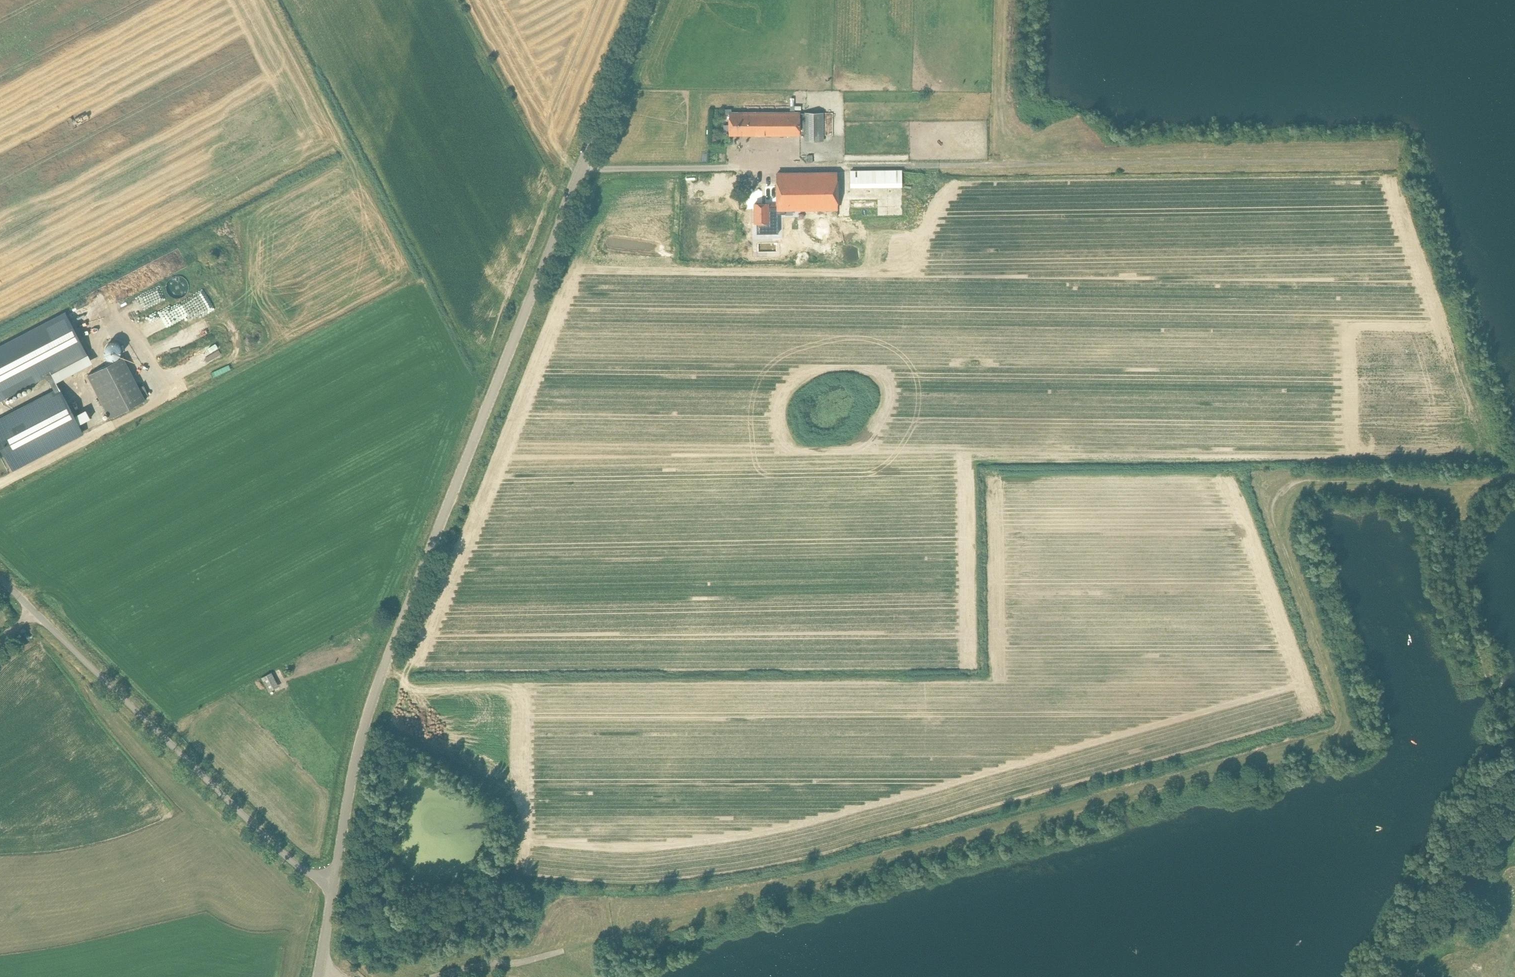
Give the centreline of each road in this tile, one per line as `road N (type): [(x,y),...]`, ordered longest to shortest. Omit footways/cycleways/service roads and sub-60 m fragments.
road 1 (unclassified): [(435,976),(488,962),(519,963),(1330,737),(1342,709),(1269,511),(1293,480)]
road 2 (tertiary): [(334,874),(345,794),(374,689),(648,0)]
road 3 (unclassified): [(334,874),(287,858),(0,580)]
road 4 (track): [(1514,460),(1406,159)]
road 5 (track): [(1293,480),(1514,473)]

